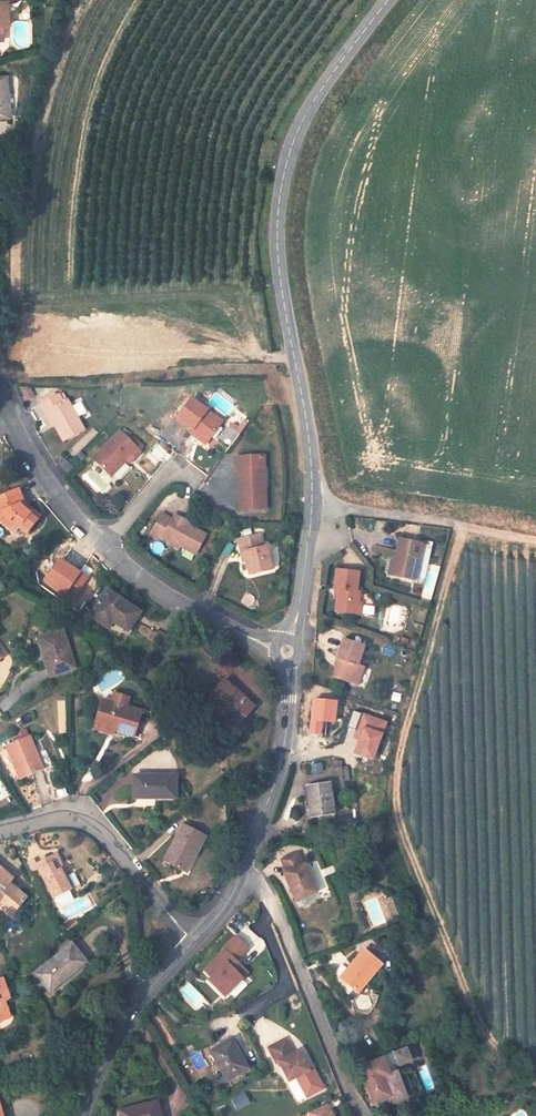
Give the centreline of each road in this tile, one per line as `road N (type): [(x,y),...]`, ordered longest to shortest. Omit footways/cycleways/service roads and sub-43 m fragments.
road 1 (tertiary): [(388,0),(307,112),(280,195),(281,283),(313,499),(287,652)]
road 2 (track): [(460,525),(400,751),(396,807),(469,998),(490,1036),(535,1081)]
road 3 (residential): [(363,1115),(266,892),(246,875)]
road 4 (residential): [(197,940),(89,824),(52,821),(0,832)]
road 5 (tertiary): [(287,652),(281,755),(246,875)]
road 6 (residential): [(102,548),(176,602),(287,652)]
road 7 (tertiary): [(197,940),(135,1011),(85,1115)]
road 8 (residential): [(0,405),(49,489),(102,548)]

